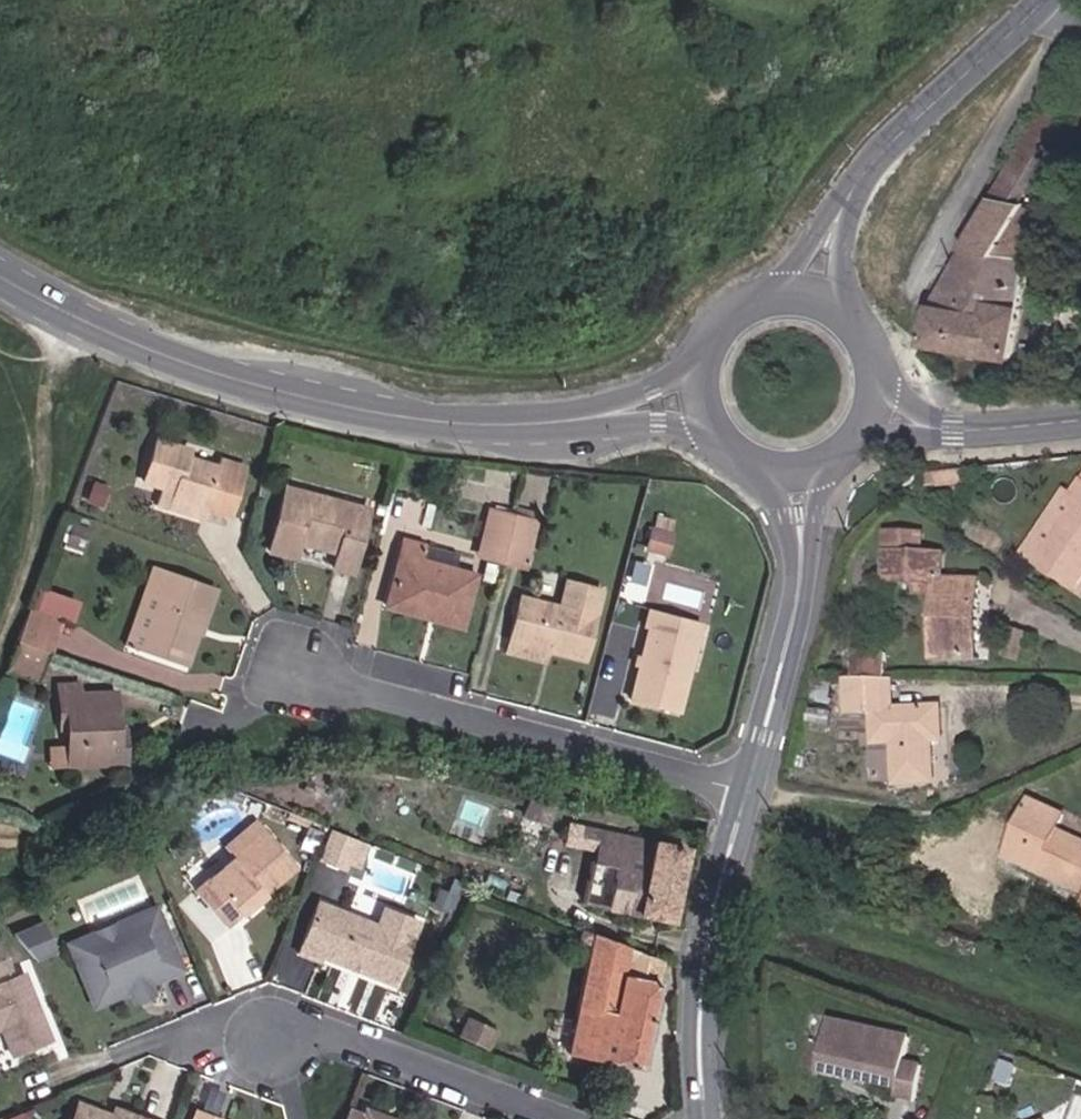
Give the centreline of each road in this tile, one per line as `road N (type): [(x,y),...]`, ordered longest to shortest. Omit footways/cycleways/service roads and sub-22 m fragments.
road 1 (secondary): [(709,402),(538,429),(311,403),(97,328),(0,276)]
road 2 (residential): [(750,790),(300,671)]
road 3 (tertiary): [(821,295),(827,248),(858,181),(1044,0)]
road 4 (tertiary): [(705,1118),(705,966),(750,790)]
road 5 (tertiary): [(750,790),(799,596),(802,474)]
road 6 (residential): [(563,1118),(336,1032),(257,1038)]
road 7 (secondary): [(1080,425),(993,433),(884,414)]
road 8 (secondary): [(821,295),(790,292),(735,317),(717,342),(709,402)]
road 9 (secondary): [(884,414),(885,355),(871,328),(821,295)]
road 10 (secondary): [(709,402),(733,446),(776,471),(802,474)]

